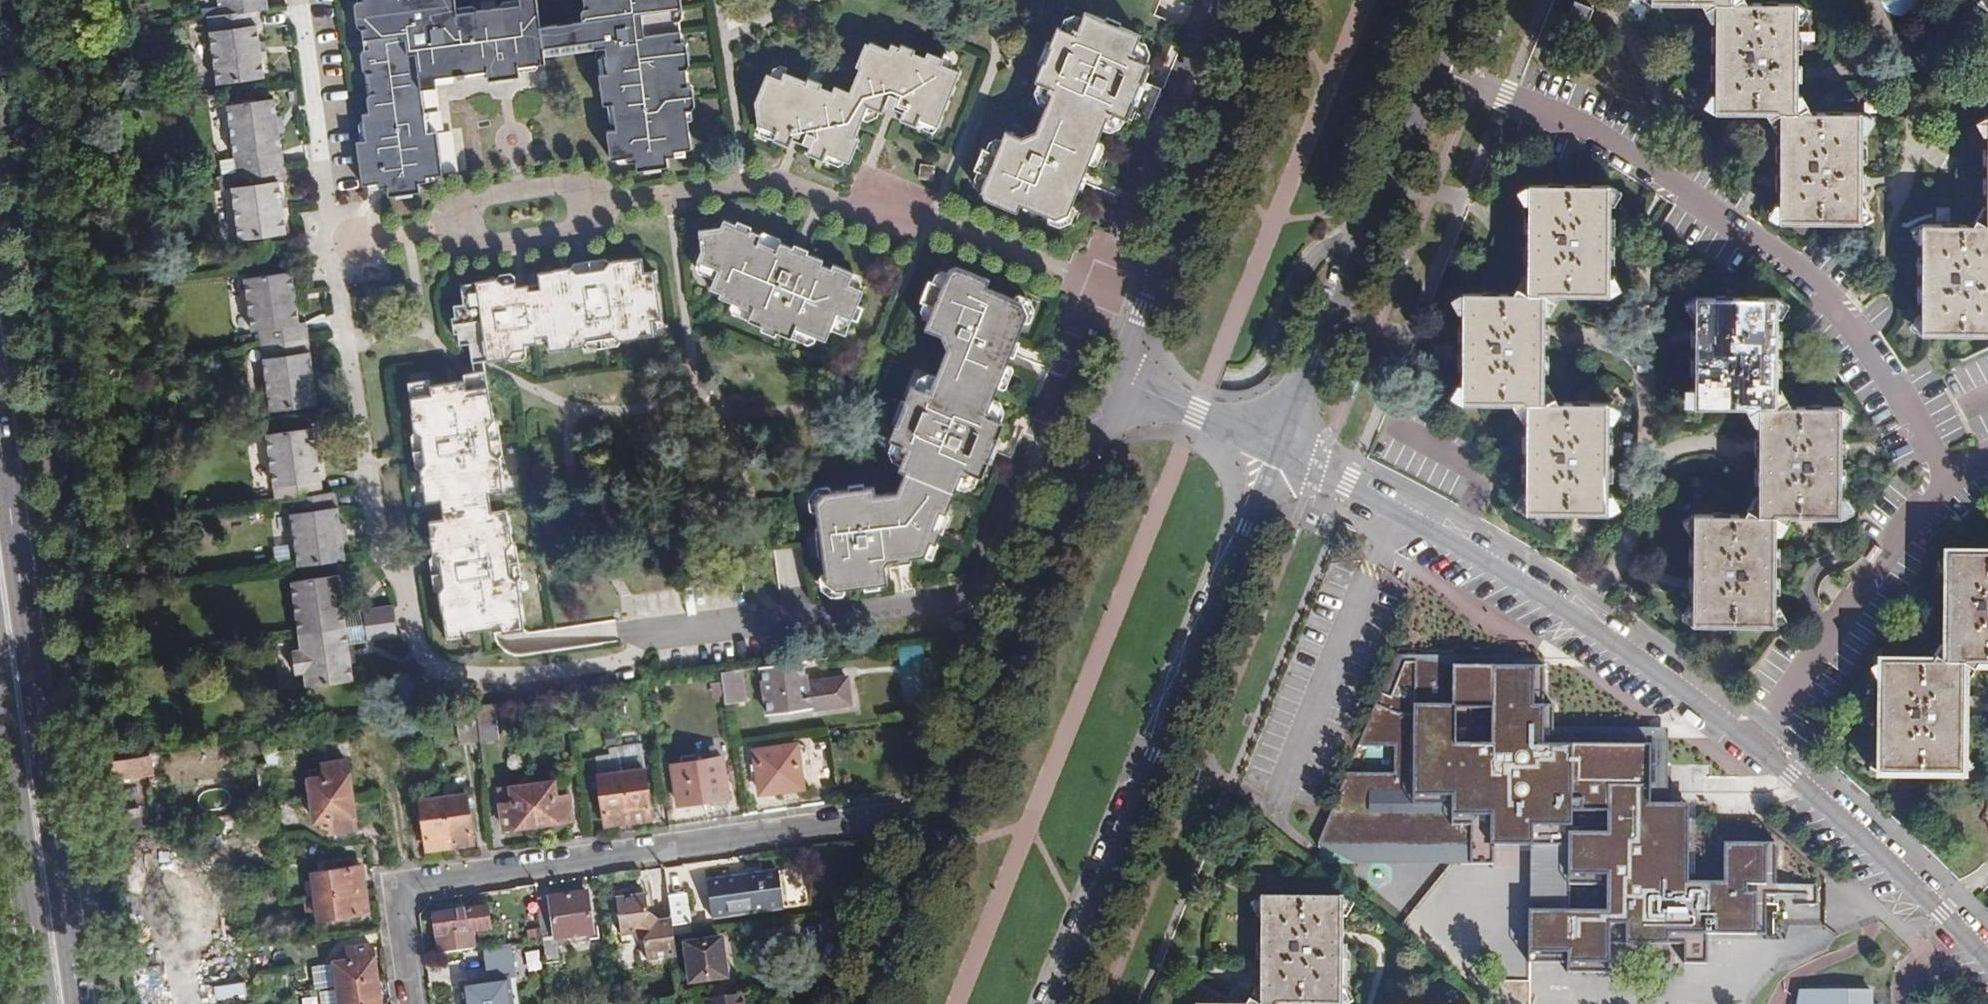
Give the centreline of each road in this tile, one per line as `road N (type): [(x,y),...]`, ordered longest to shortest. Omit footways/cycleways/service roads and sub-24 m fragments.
road 1 (residential): [(341,300),(379,537),(406,584),(415,638),(432,664),(454,674),(486,679),(612,665),(644,633),(924,603),(978,574),(1029,594)]
road 2 (residential): [(410,1003),(394,882),(945,808)]
road 3 (residential): [(1444,69),(1686,187),(1820,292),(1891,377),(1953,475)]
road 4 (secondary): [(1057,1003),(1249,527),(1288,454)]
road 5 (primary): [(79,1003),(0,428)]
road 6 (residential): [(1760,745),(1456,541),(1288,454)]
road 7 (secondary): [(1288,454),(1444,69)]
road 8 (secondary): [(1263,0),(1121,380)]
road 9 (residential): [(1760,745),(1872,572),(1953,475)]
road 10 (residential): [(1987,961),(1760,745)]
road 11 (residential): [(341,300),(302,0)]
road 12 (primary): [(0,736),(38,1003)]
road 13 (secondary): [(1121,380),(1029,594)]
road 14 (secondary): [(1029,594),(945,808)]
road 15 (secondary): [(945,808),(867,1003)]
road 16 (residential): [(1288,454),(1121,380)]

